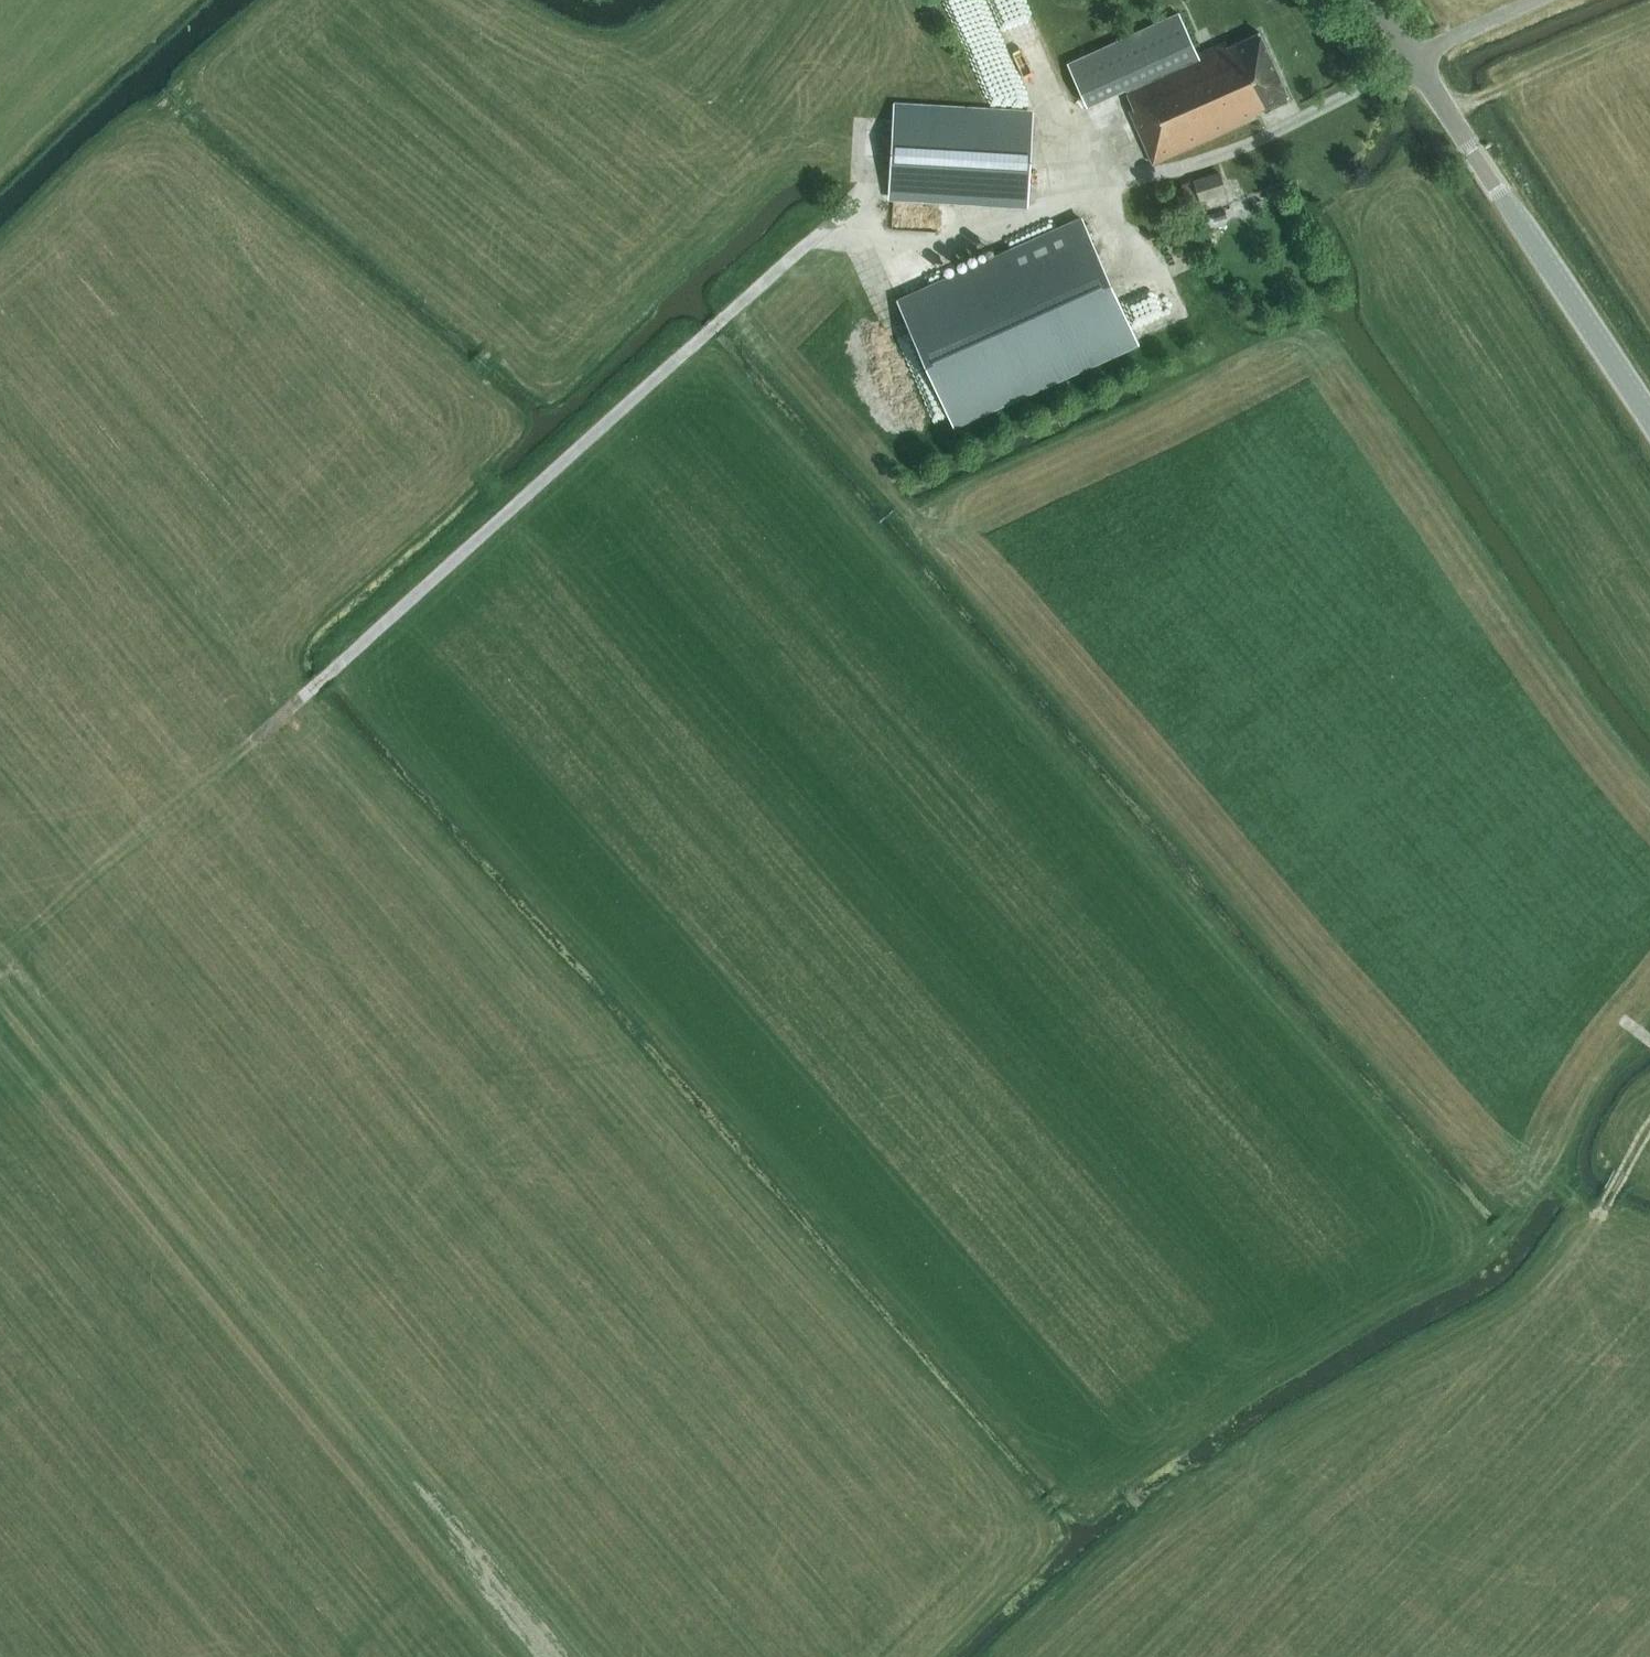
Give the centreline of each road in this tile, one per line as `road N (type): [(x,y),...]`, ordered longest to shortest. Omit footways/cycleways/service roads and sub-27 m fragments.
road 1 (track): [(1105,192),(921,251),(813,239),(262,734)]
road 2 (tertiary): [(1649,416),(1375,0)]

